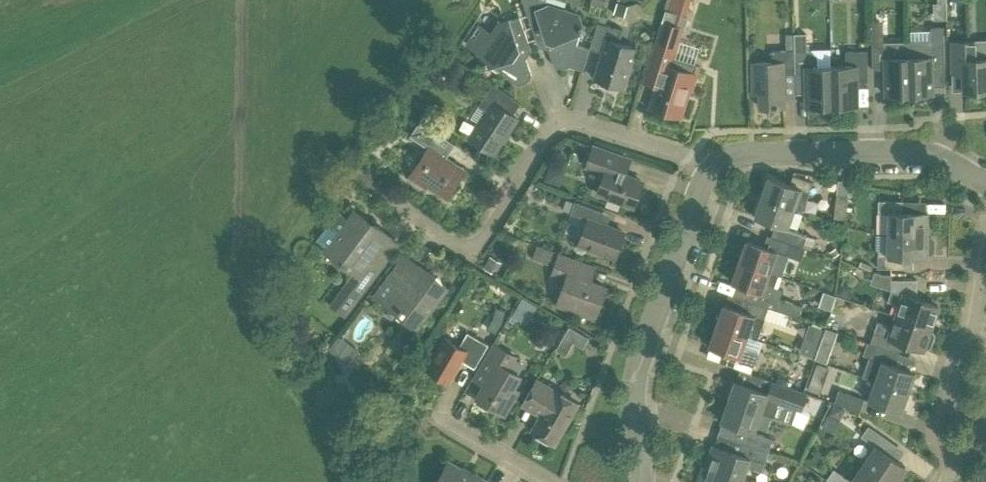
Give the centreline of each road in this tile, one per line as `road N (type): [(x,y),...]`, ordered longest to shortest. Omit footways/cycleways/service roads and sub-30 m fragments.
road 1 (residential): [(715,166),(566,122),(555,125),(489,233),(465,249),(359,179)]
road 2 (residential): [(643,481),(635,375),(698,191),(715,166)]
road 3 (residential): [(715,166),(748,156),(906,151),(985,186)]
road 4 (residential): [(959,466),(941,425),(985,276)]
road 5 (residential): [(553,481),(429,419)]

